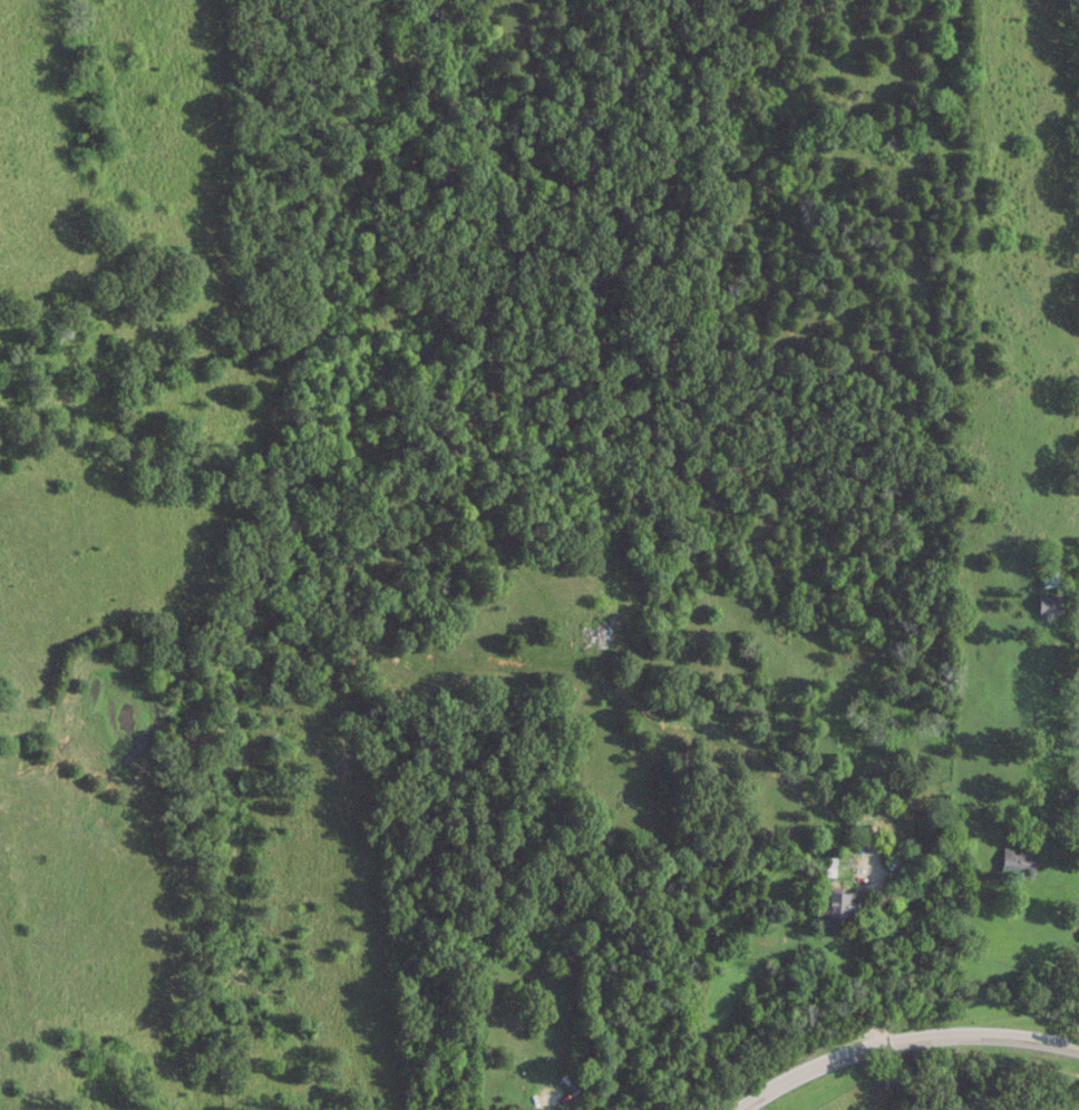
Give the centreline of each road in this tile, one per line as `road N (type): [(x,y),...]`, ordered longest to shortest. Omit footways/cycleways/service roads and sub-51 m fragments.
road 1 (tertiary): [(1078,1046),(979,1033),(906,1040),(819,1065),(738,1109)]

